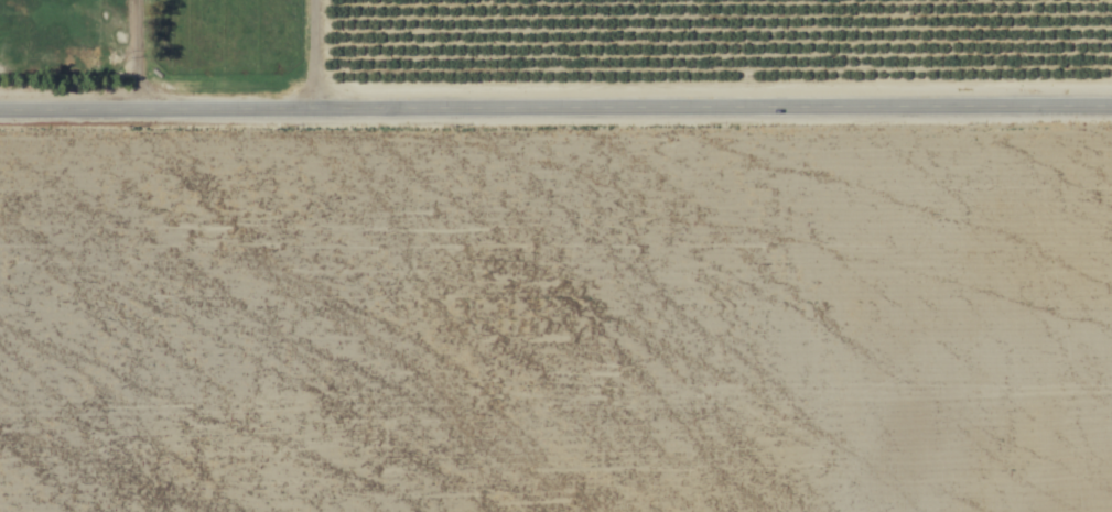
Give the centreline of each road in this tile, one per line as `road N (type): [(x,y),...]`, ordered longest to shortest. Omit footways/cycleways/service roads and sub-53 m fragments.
road 1 (tertiary): [(1111,98),(0,107)]

